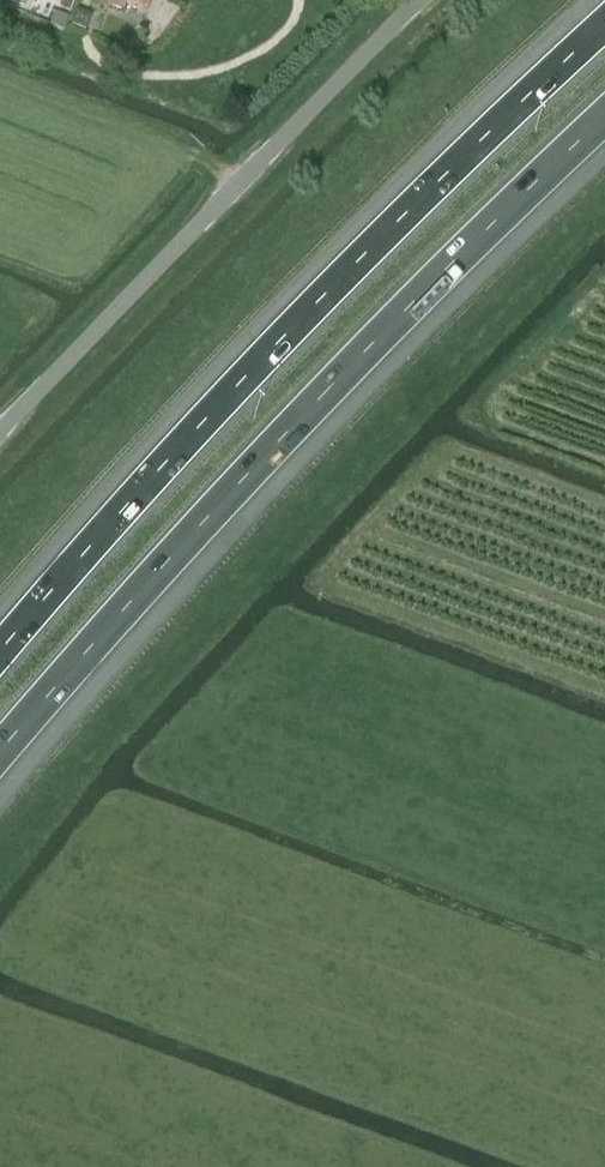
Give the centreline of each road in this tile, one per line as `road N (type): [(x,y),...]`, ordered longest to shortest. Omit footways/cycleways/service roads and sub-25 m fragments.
road 1 (motorway): [(0,749),(238,481),(604,116)]
road 2 (motorway): [(604,24),(373,245),(0,651)]
road 3 (unclassified): [(0,446),(420,0)]

